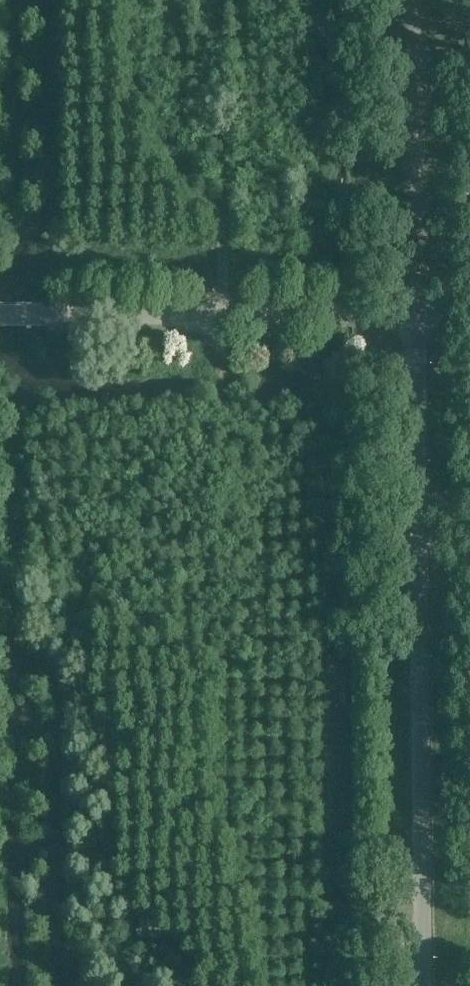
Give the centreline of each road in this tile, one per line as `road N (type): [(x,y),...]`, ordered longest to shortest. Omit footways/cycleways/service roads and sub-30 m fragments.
road 1 (unclassified): [(423,985),(419,310)]
road 2 (unclassified): [(0,314),(419,310)]

